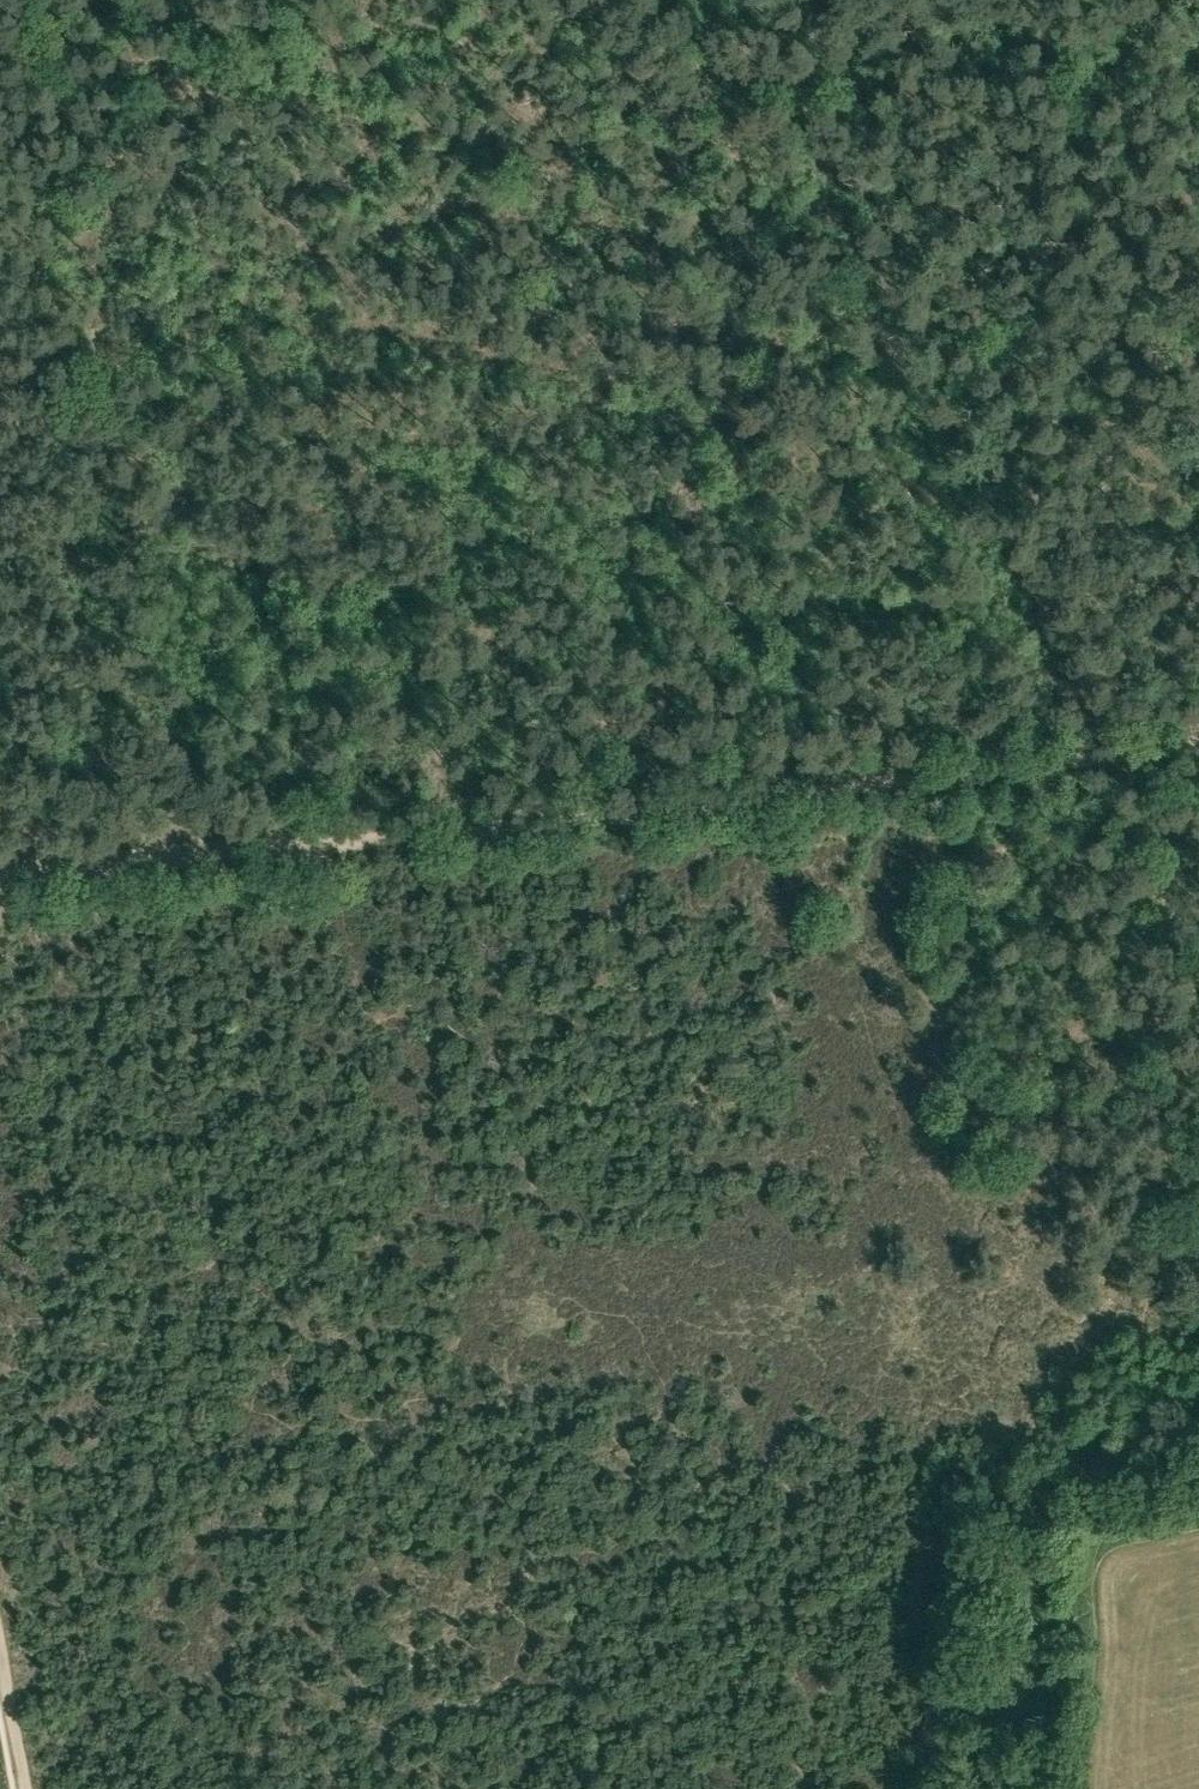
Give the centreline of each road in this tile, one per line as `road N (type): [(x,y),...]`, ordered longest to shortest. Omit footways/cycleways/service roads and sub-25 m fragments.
road 1 (track): [(1198,748),(0,879)]
road 2 (track): [(0,1639),(27,1788)]

